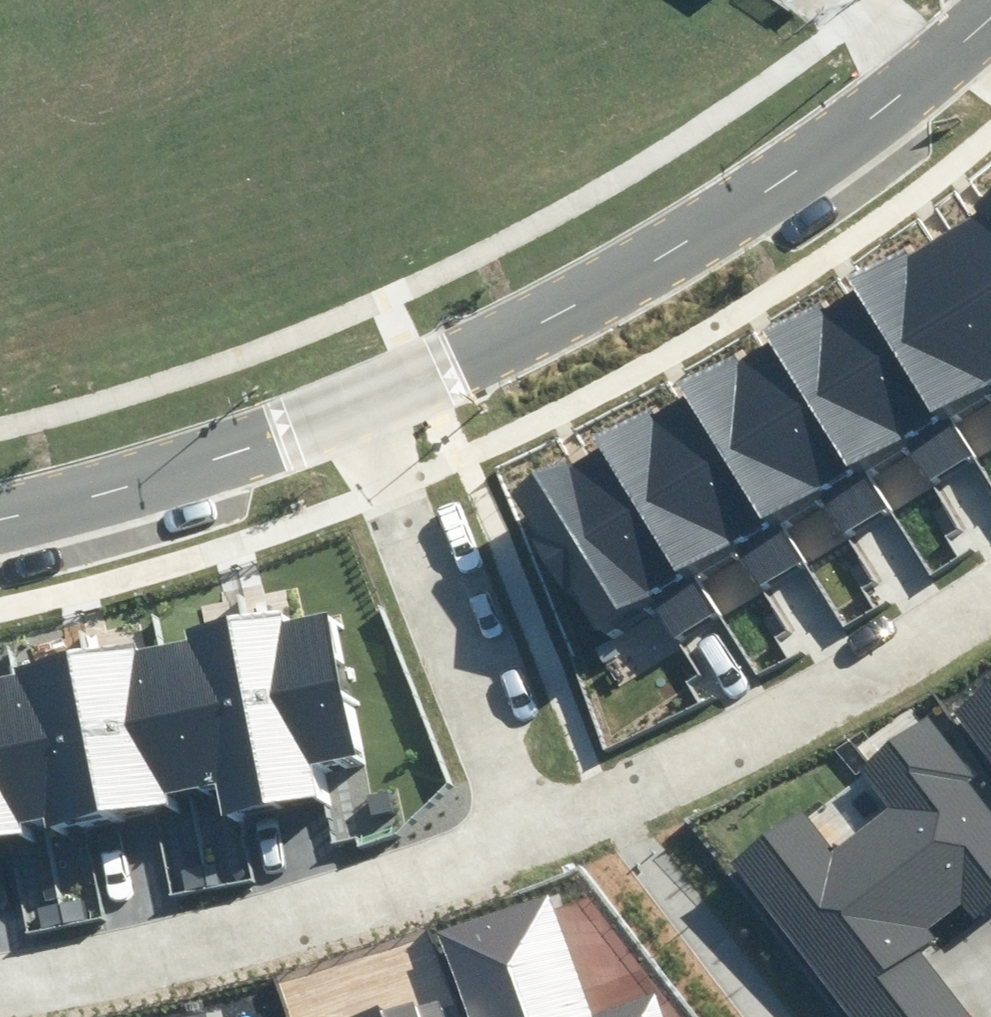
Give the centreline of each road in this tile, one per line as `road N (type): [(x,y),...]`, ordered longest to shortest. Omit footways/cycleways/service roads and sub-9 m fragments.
road 1 (residential): [(965,33),(890,94),(647,252),(433,370),(353,400)]
road 2 (residential): [(528,824),(171,965),(0,989)]
road 3 (residential): [(990,580),(705,764),(528,824)]
road 4 (residential): [(528,824),(353,400)]
road 5 (residential): [(353,400),(132,476),(0,507)]

